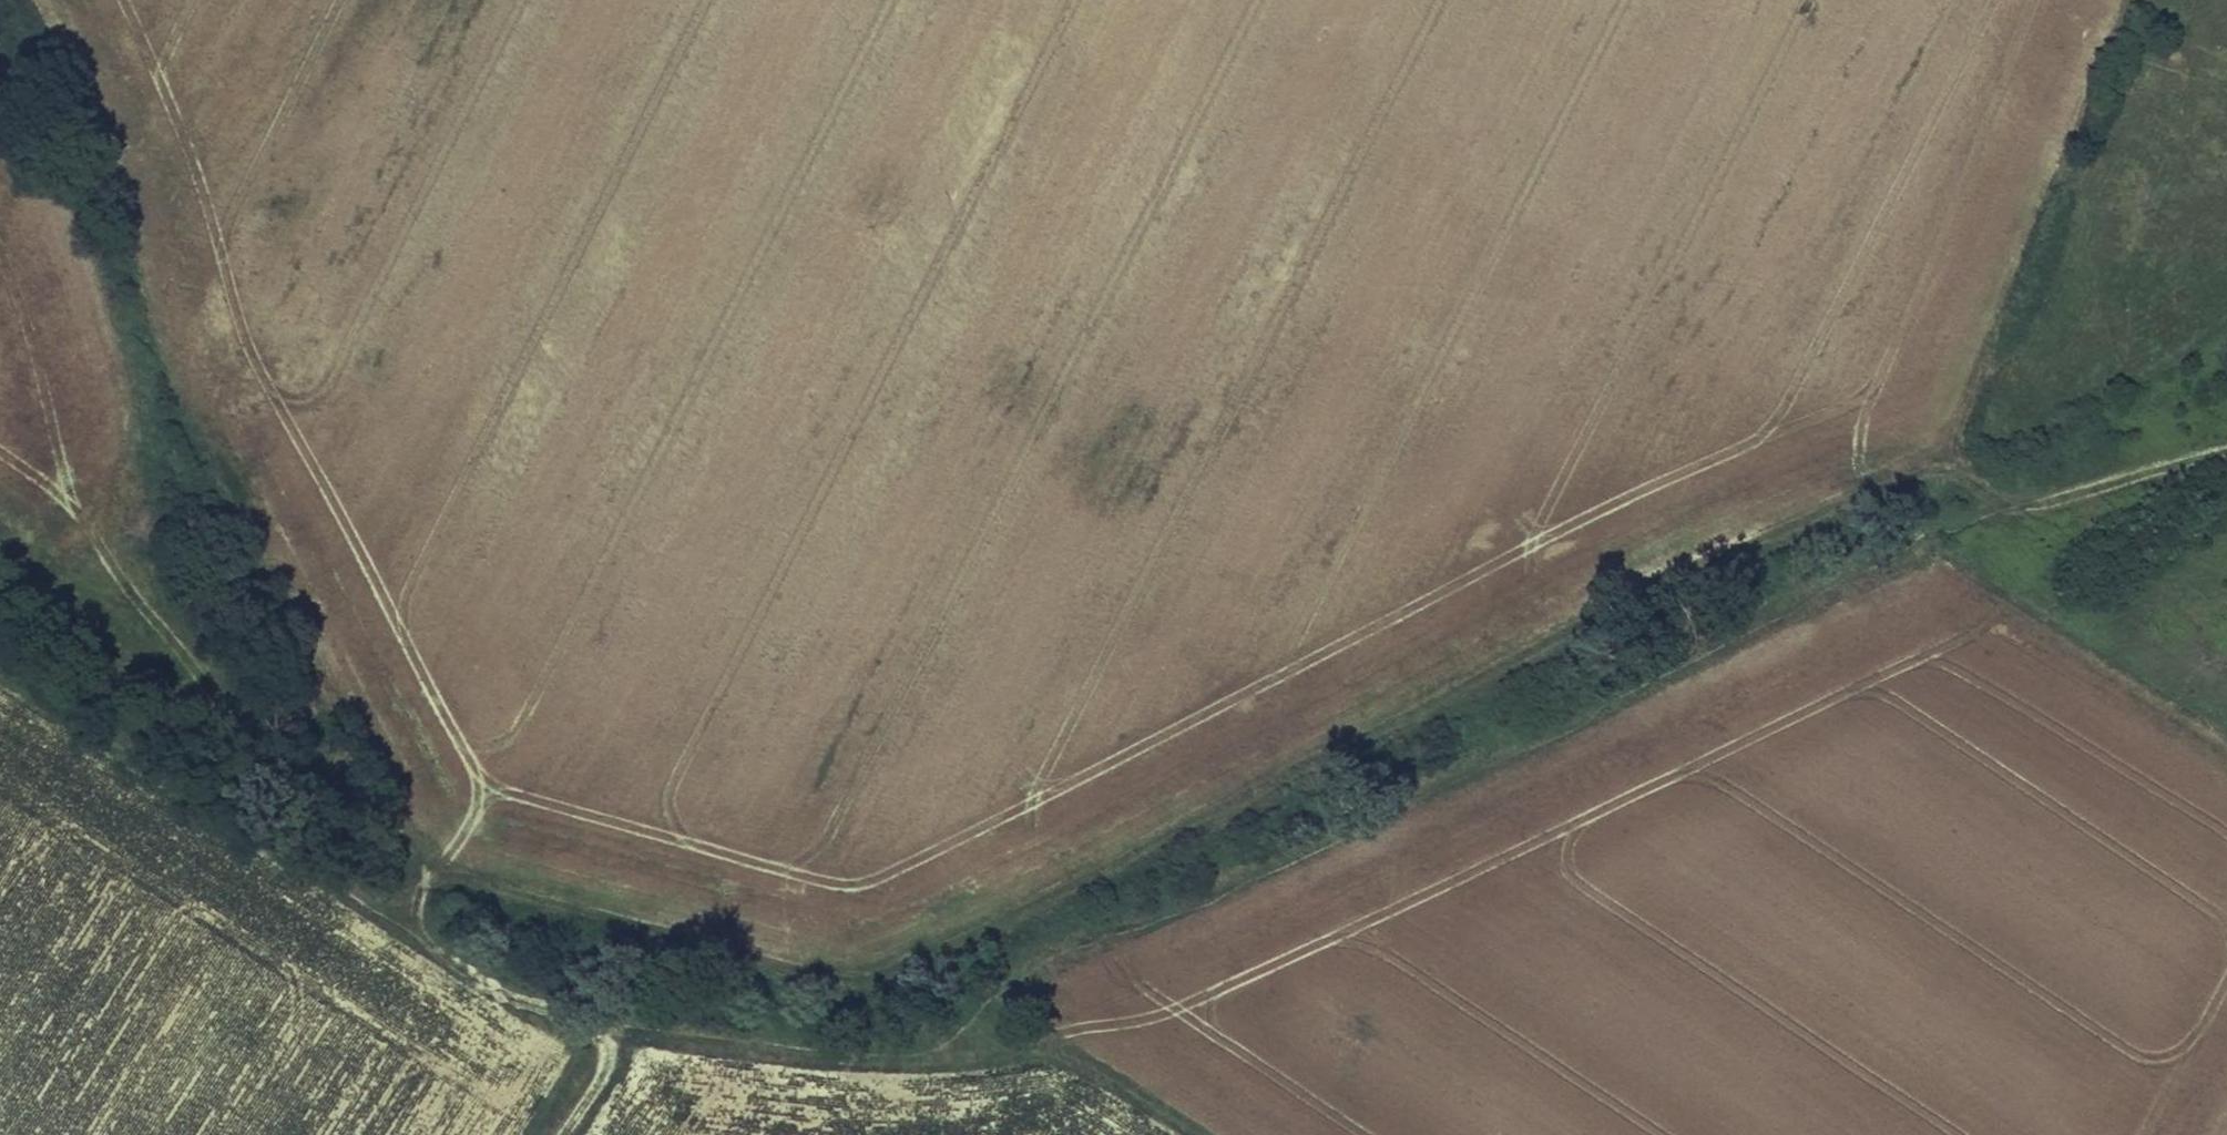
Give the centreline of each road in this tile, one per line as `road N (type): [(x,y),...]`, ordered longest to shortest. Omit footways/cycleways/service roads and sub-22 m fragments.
road 1 (track): [(2226,455),(2012,497),(1019,981),(957,1052),(803,1048),(662,1014),(630,1021),(605,1038)]
road 2 (track): [(316,861),(200,528)]
road 3 (track): [(605,1038),(584,1013),(512,990),(316,861)]

